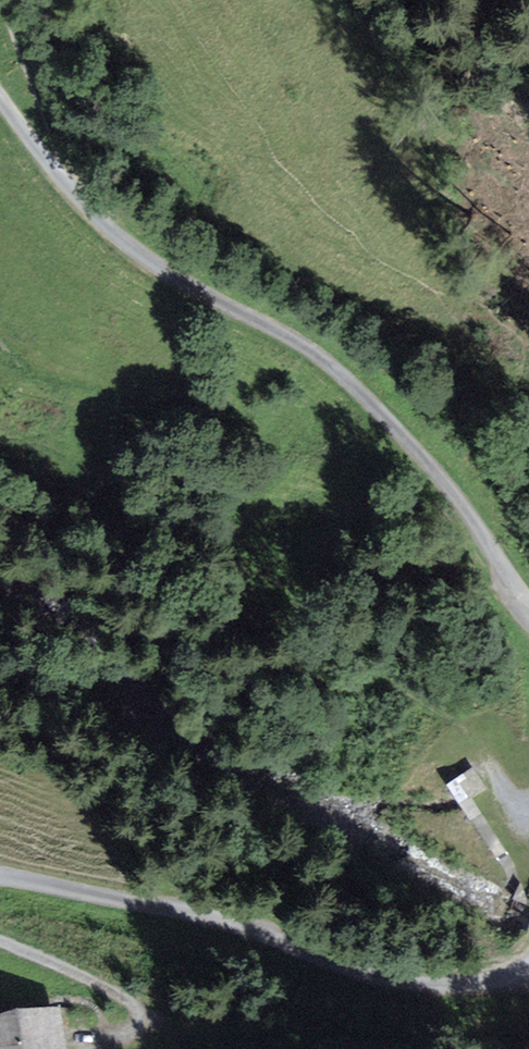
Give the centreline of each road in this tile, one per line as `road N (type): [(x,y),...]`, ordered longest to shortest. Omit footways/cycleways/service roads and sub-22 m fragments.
road 1 (unclassified): [(0,96),(75,194),(140,252),(293,339),(348,381),(459,497),(528,608)]
road 2 (unclassified): [(0,876),(242,928),(404,987),(496,988),(527,977)]
road 3 (track): [(0,943),(143,1014),(140,1027),(88,1037)]
road 4 (track): [(8,0),(68,163),(63,180)]

